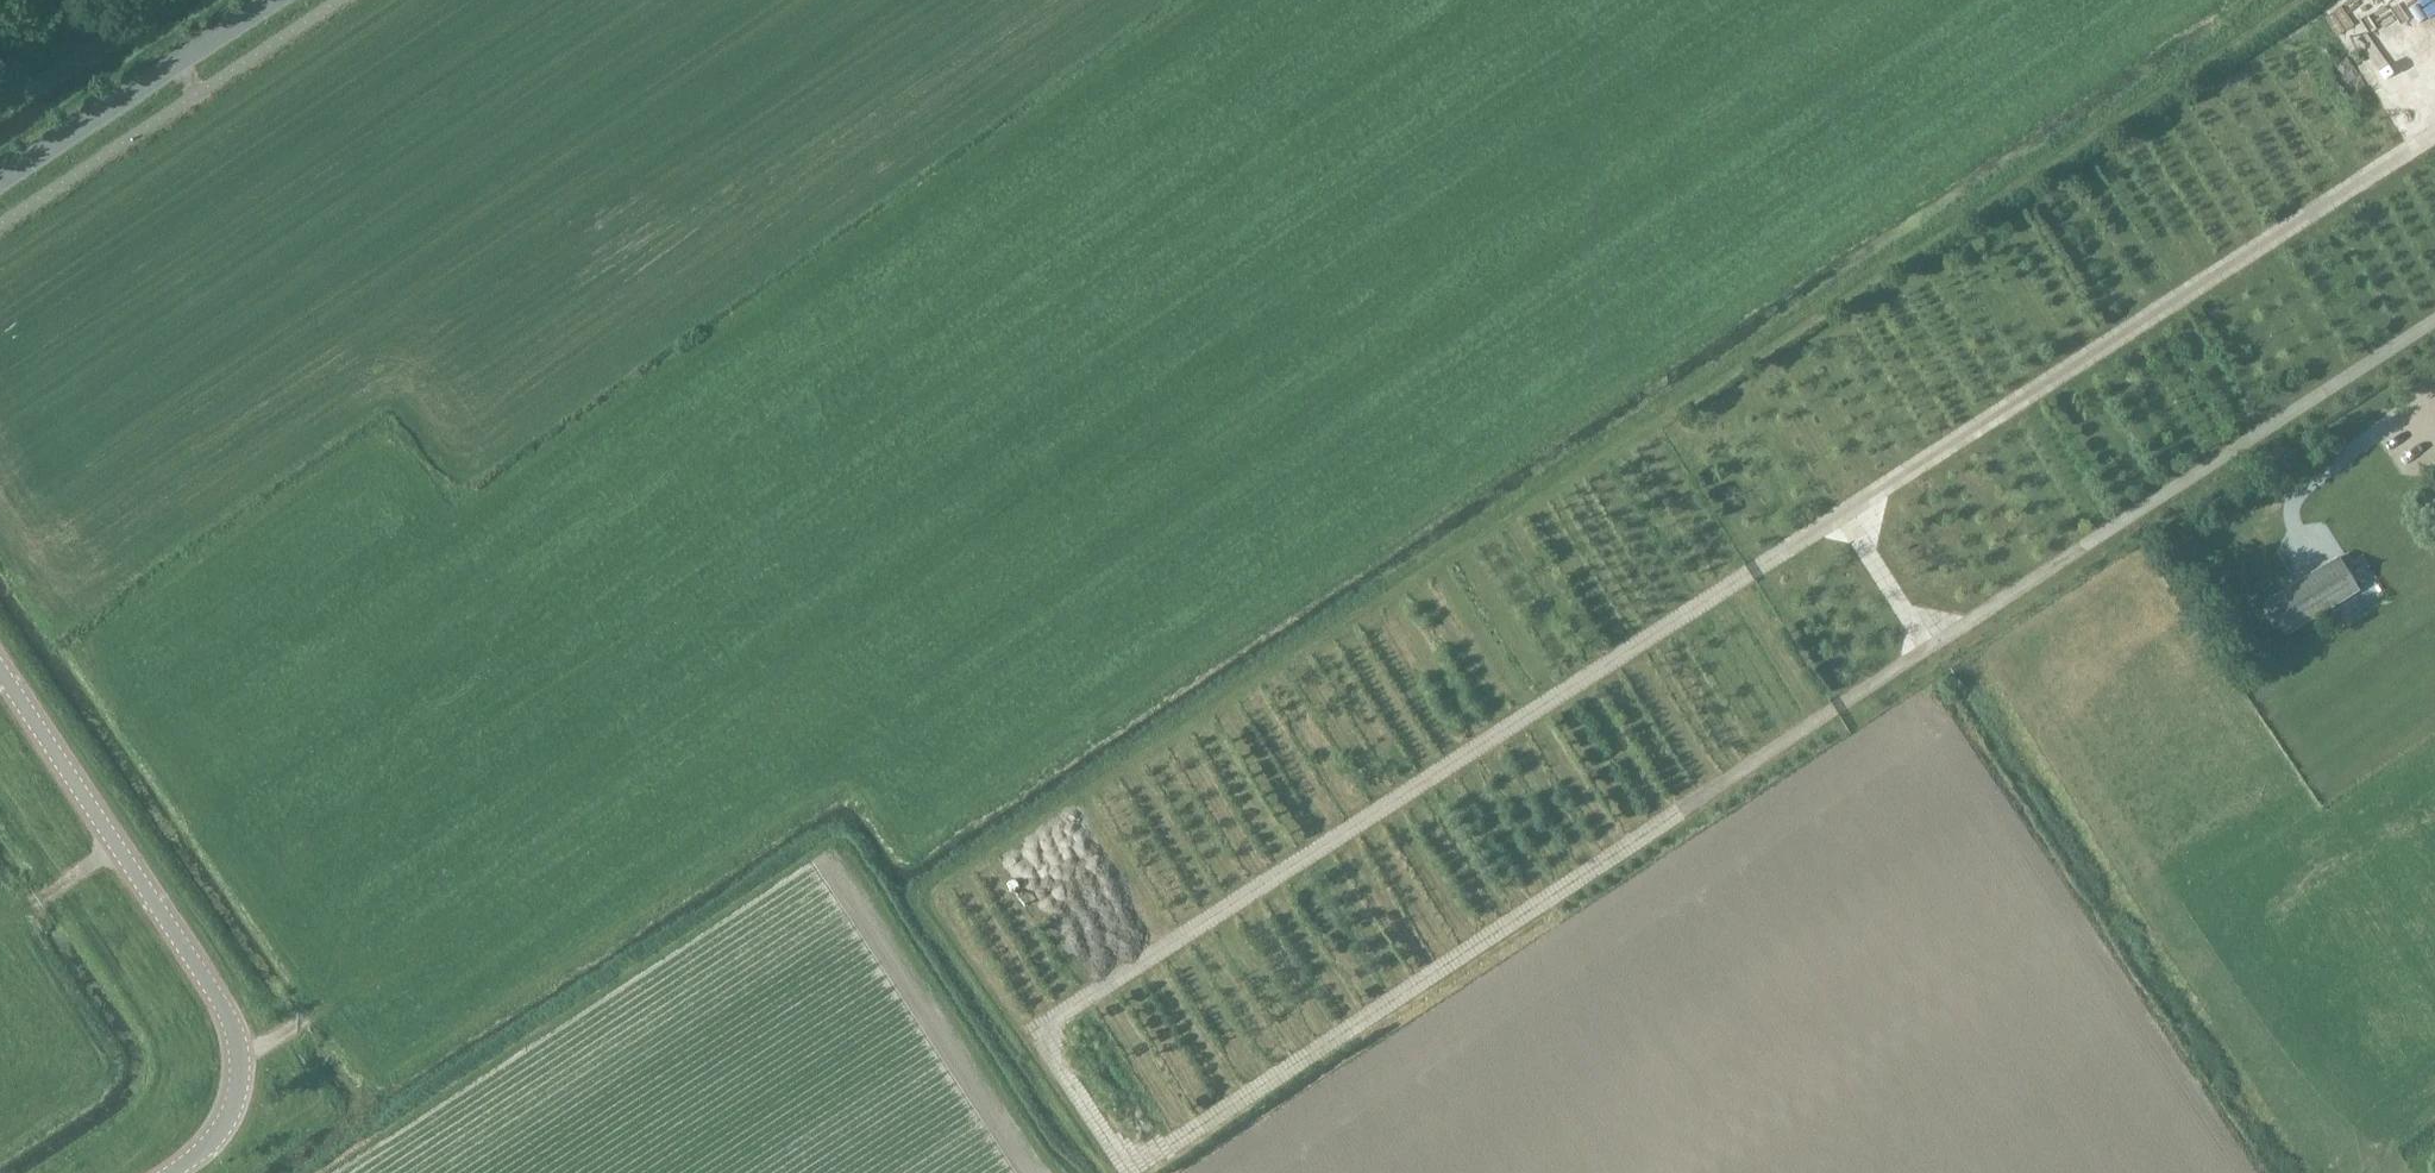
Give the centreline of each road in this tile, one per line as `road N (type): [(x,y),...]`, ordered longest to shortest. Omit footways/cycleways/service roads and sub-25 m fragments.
road 1 (tertiary): [(170,1172),(227,1120),(239,1079),(232,1027),(0,669)]
road 2 (tertiary): [(0,183),(273,0)]

